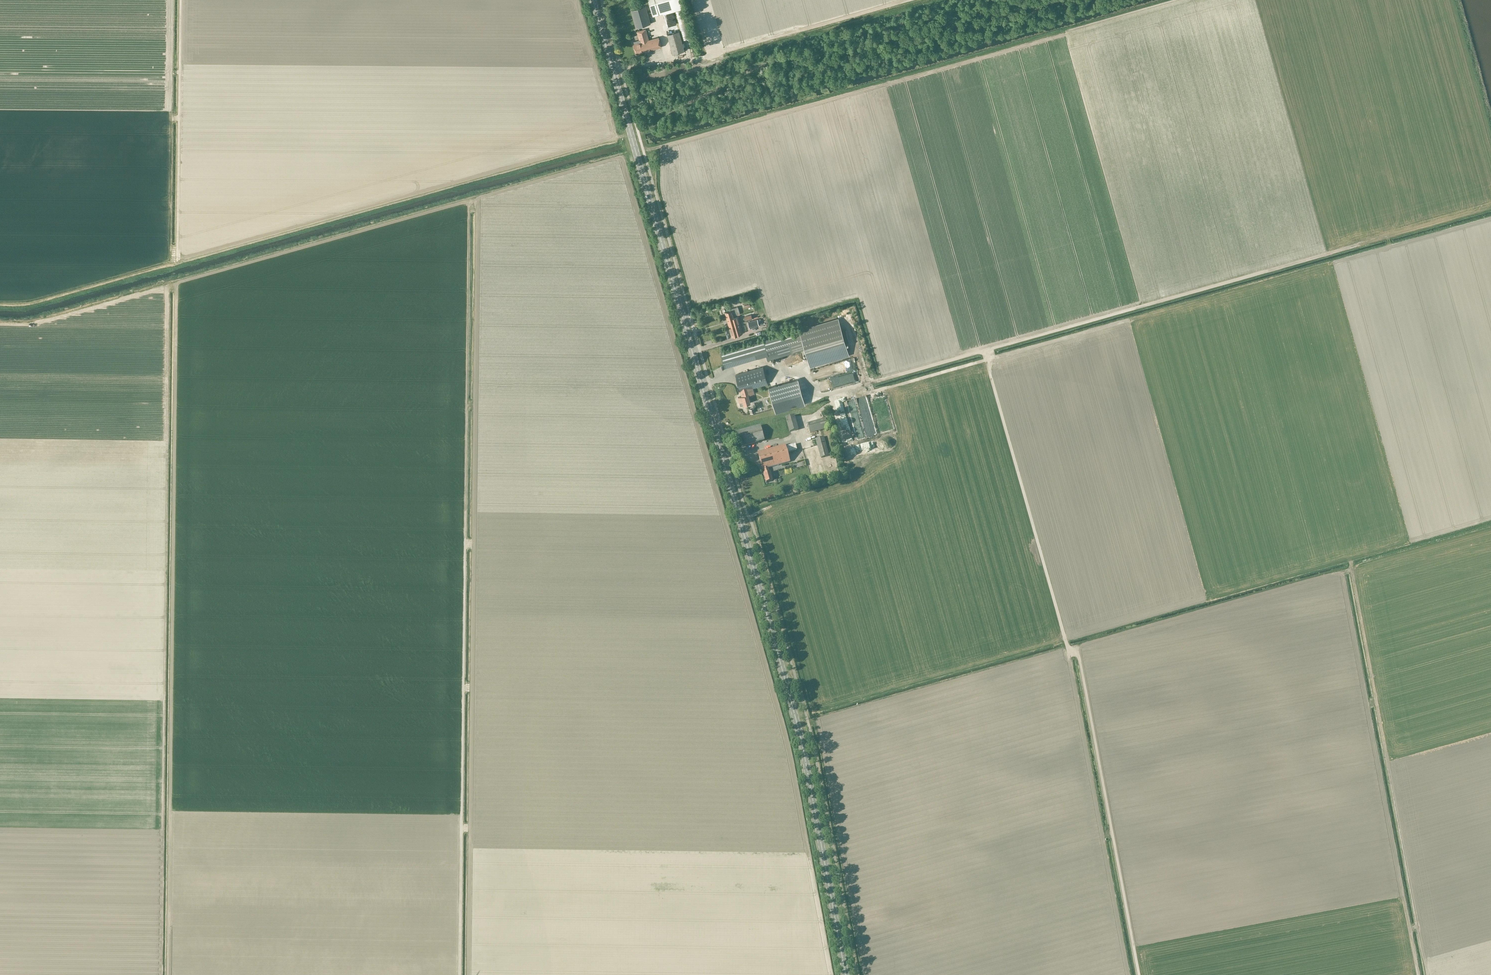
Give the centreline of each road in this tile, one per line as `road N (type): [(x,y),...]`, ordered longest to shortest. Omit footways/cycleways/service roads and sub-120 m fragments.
road 1 (secondary): [(846,974),(799,733),(593,0)]
road 2 (track): [(630,132),(772,60),(830,41),(1062,0)]

